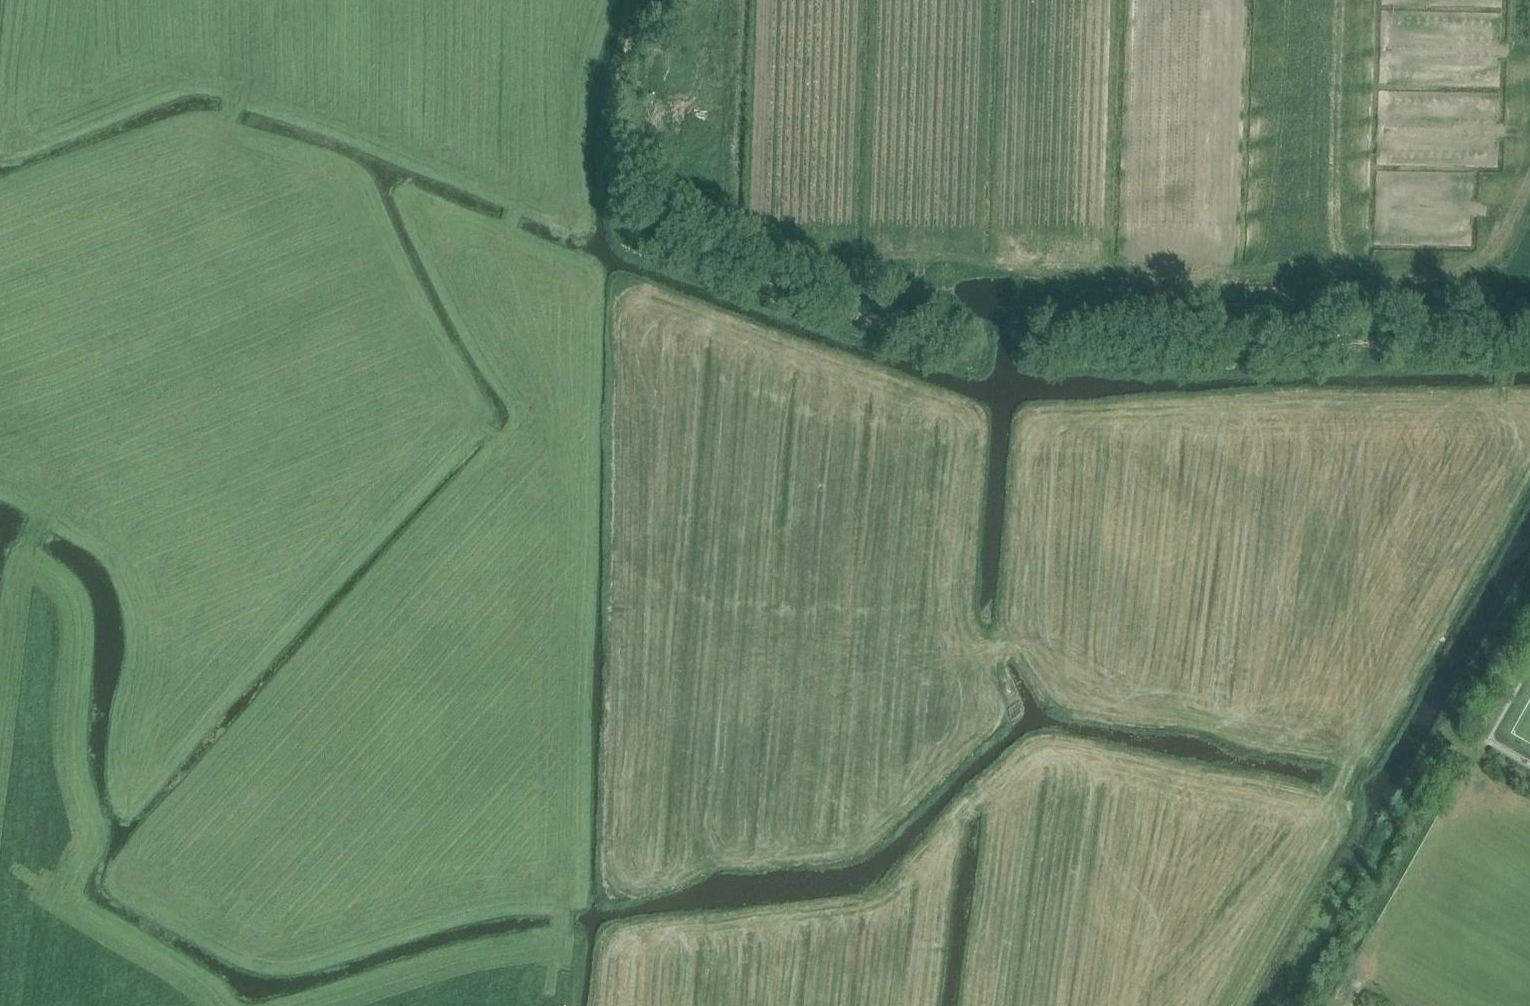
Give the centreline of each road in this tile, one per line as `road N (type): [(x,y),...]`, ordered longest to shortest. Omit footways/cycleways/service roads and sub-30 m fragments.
road 1 (track): [(25,558),(46,502),(216,167),(234,94),(210,0)]
road 2 (track): [(1387,268),(1400,0)]

